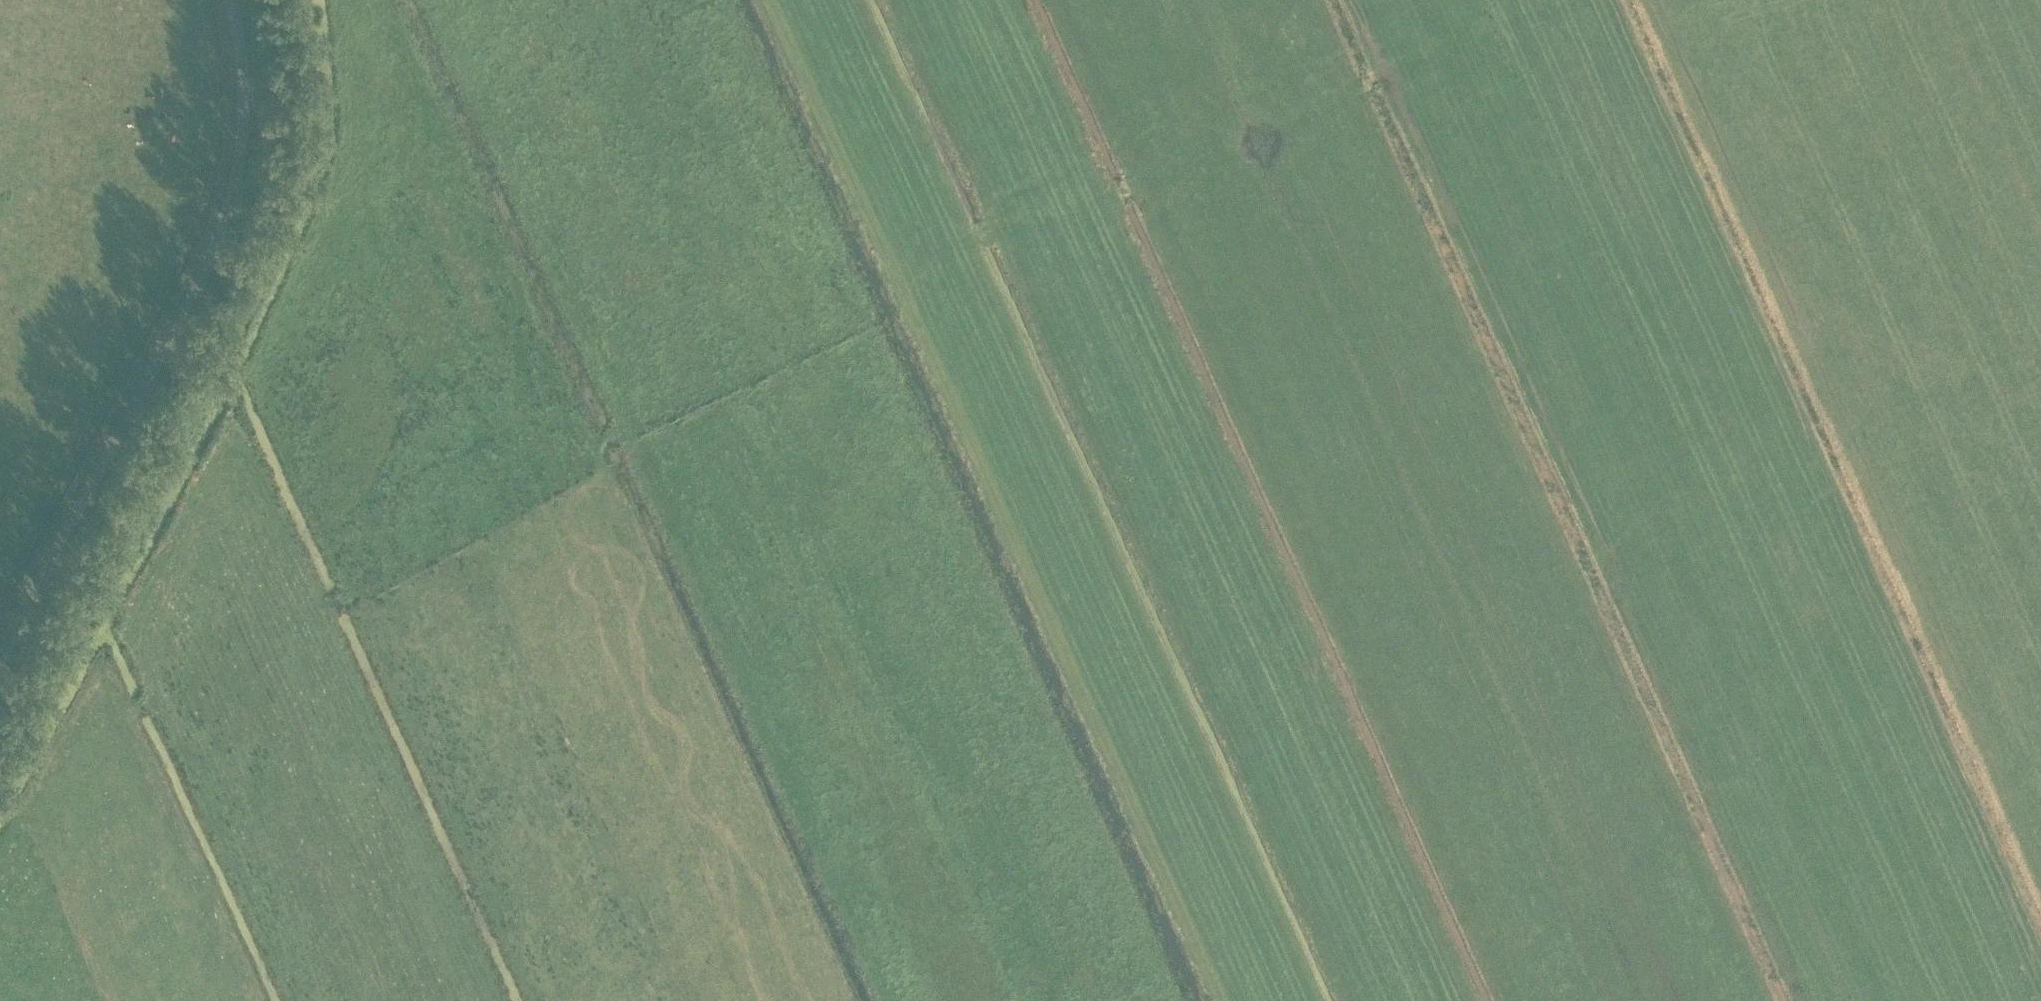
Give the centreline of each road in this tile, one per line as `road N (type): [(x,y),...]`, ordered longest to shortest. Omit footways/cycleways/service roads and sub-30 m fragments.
road 1 (unclassified): [(0,654),(229,209),(244,110),(232,0)]

